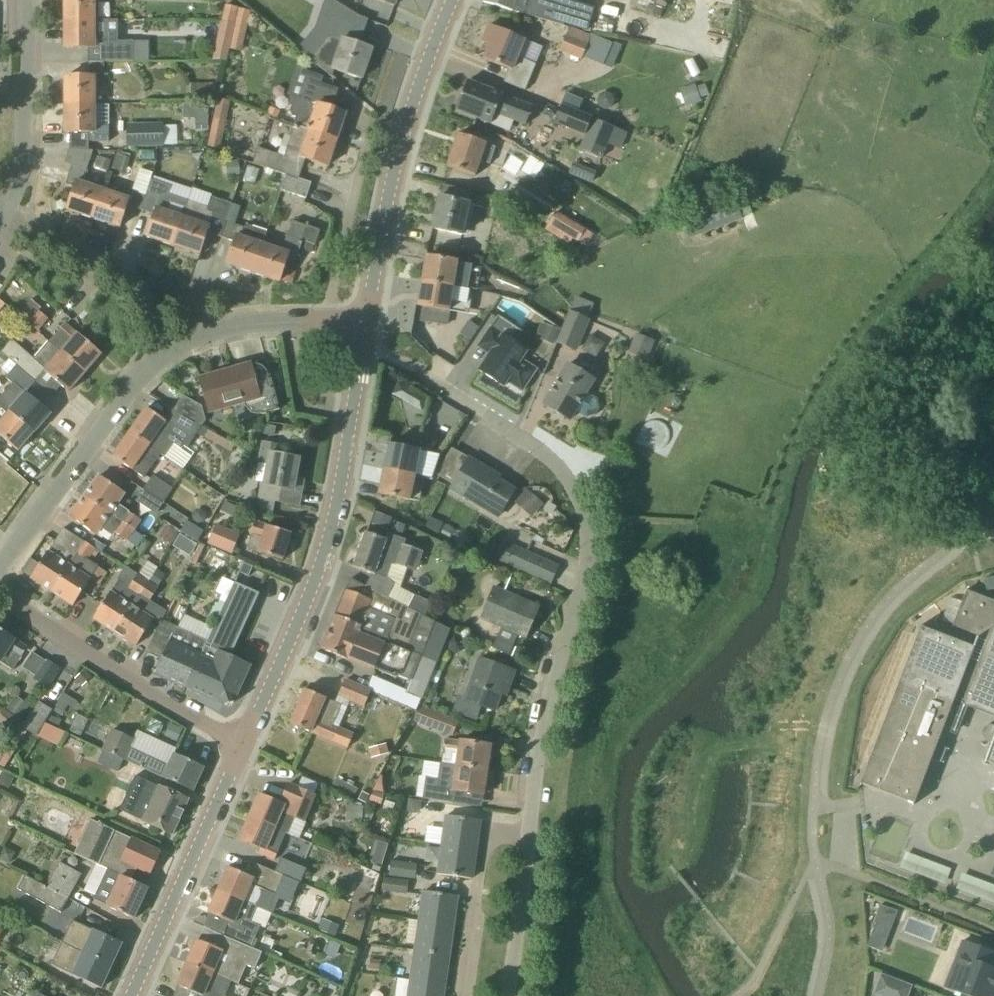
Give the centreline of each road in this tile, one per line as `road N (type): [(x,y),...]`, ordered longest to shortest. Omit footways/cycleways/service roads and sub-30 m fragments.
road 1 (residential): [(526,842),(547,708),(583,584),(585,523),(552,464),(483,412)]
road 2 (tertiary): [(242,746),(321,564),(367,322)]
road 3 (tertiary): [(367,322),(397,158),(453,0)]
road 4 (residential): [(242,746),(0,596)]
road 5 (residential): [(168,351),(148,366),(0,567)]
road 6 (tertiary): [(131,995),(242,746)]
road 7 (residential): [(2,225),(22,168),(22,0)]
road 8 (residential): [(168,351),(133,279),(2,225)]
road 9 (residential): [(367,322),(255,323),(168,351)]
road 10 (residential): [(462,995),(484,853),(496,837),(526,842)]
road 11 (residential): [(507,995),(526,842)]

